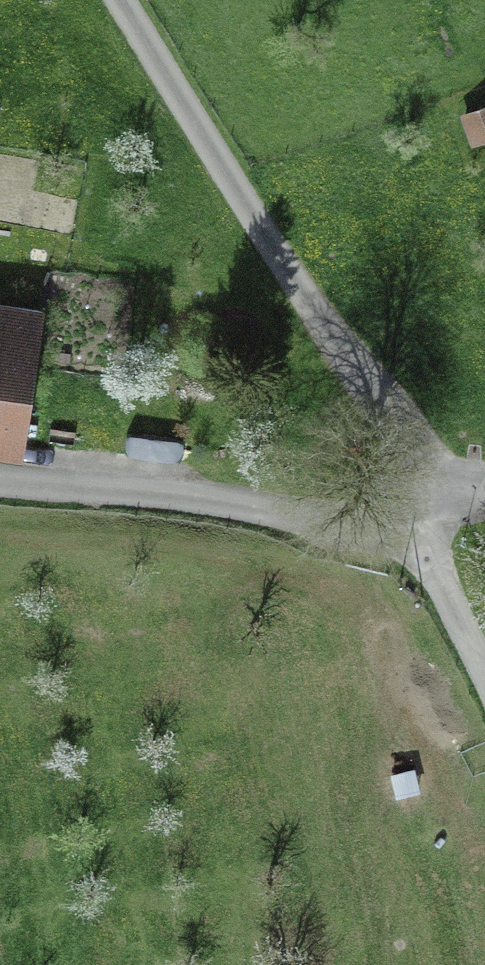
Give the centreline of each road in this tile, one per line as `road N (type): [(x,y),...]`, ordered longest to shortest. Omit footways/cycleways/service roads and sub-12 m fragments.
road 1 (residential): [(120,0),(316,311),(406,431),(423,512)]
road 2 (residential): [(0,485),(423,512)]
road 3 (unclassified): [(423,512),(484,681)]

